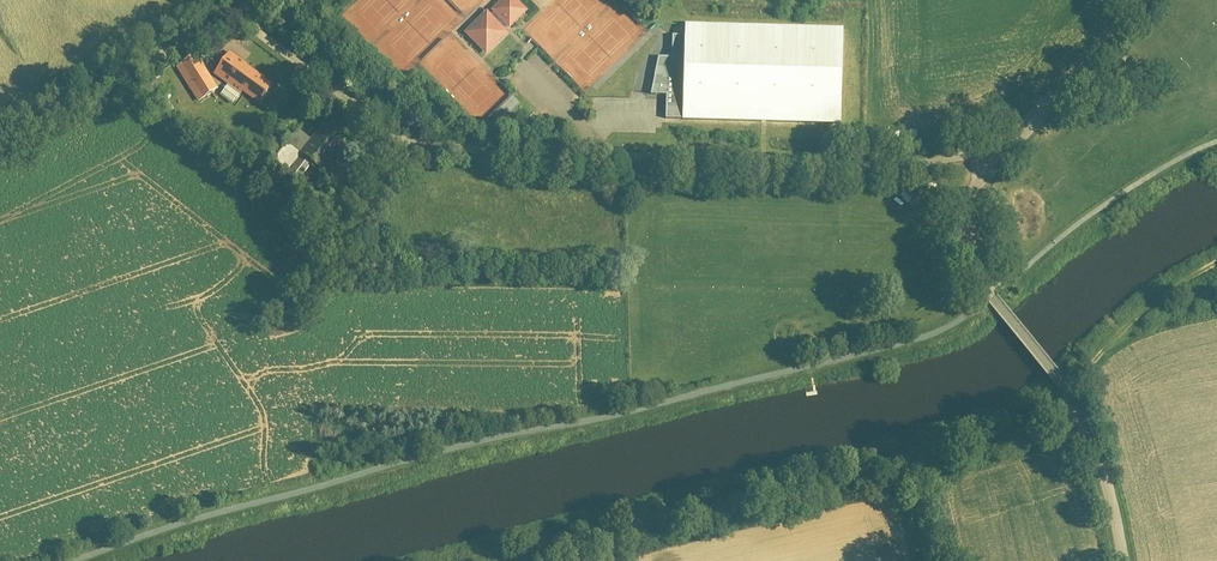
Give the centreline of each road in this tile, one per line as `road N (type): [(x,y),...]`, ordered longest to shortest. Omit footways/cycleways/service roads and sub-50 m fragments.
road 1 (residential): [(1008,150),(912,169),(455,154),(400,143),(221,18)]
road 2 (track): [(1069,399),(1033,430),(536,560)]
road 3 (residential): [(1008,150),(955,220),(959,253),(1069,399)]
road 4 (track): [(221,18),(0,140)]
road 5 (track): [(1069,399),(1144,303),(1216,262)]
road 6 (residential): [(1143,0),(1008,150)]
road 7 (unclassified): [(1069,399),(1107,484),(1121,560)]

